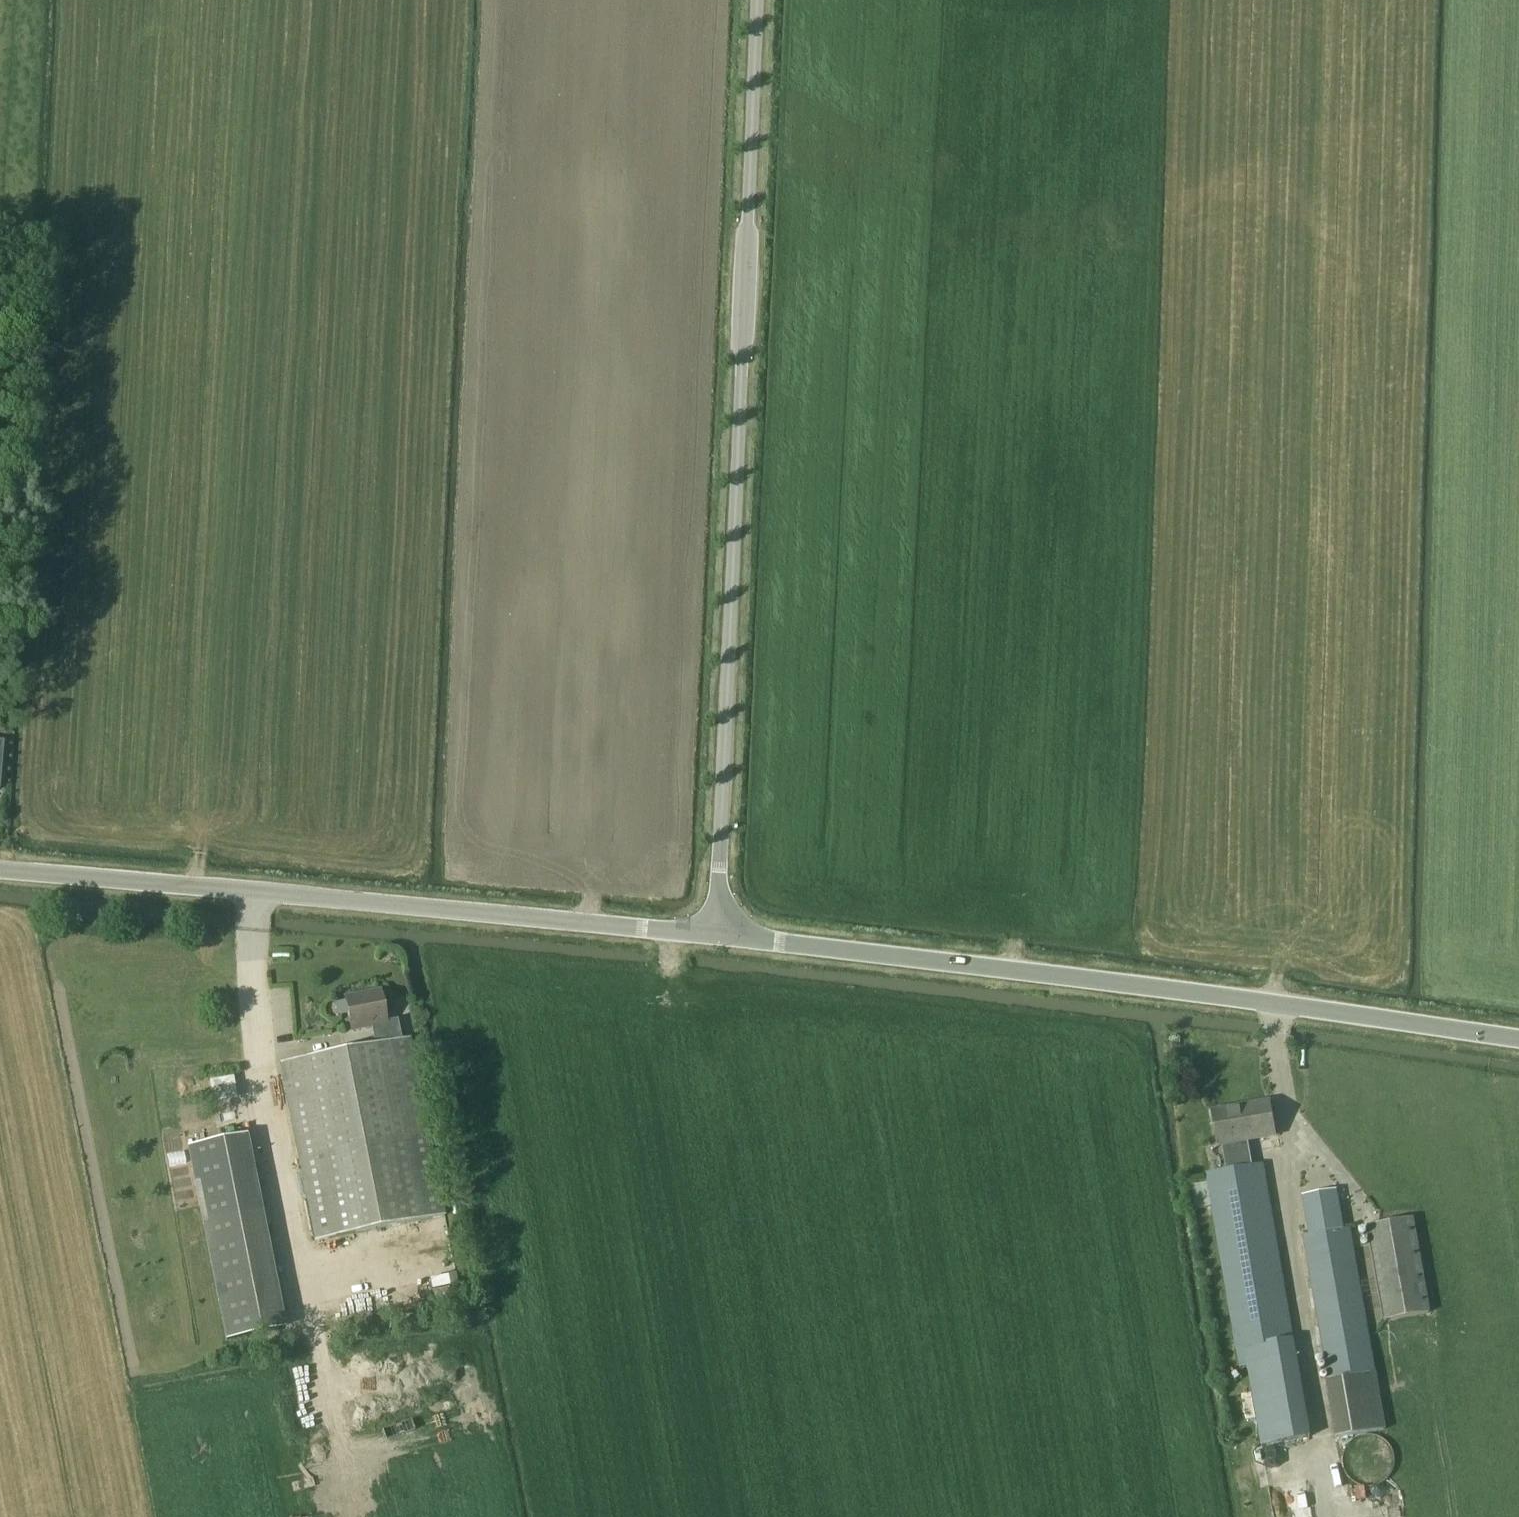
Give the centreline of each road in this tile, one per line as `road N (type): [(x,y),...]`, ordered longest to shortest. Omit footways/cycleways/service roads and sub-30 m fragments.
road 1 (unclassified): [(718,933),(758,0)]
road 2 (unclassified): [(1518,1046),(718,933)]
road 3 (unclassified): [(718,933),(0,881)]

